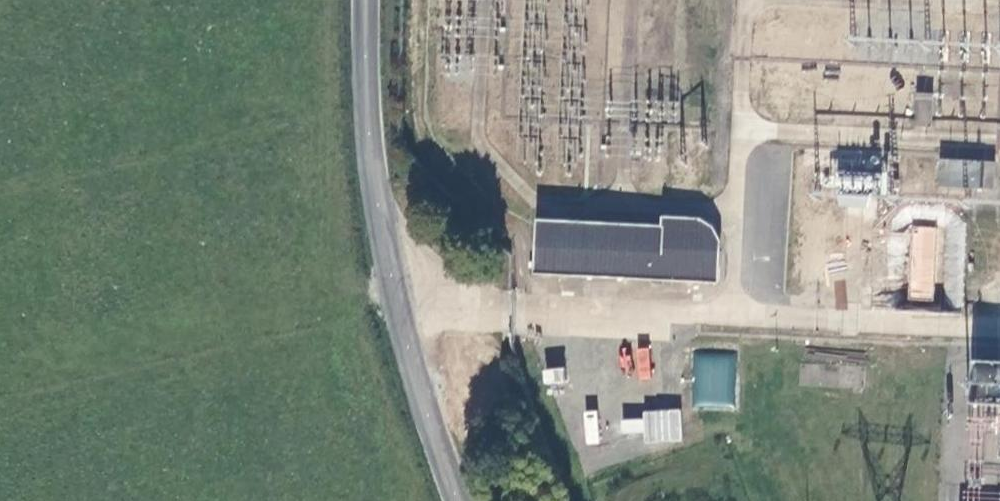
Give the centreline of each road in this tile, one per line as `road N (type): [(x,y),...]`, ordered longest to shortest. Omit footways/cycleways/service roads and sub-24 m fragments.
road 1 (tertiary): [(365,0),(373,170),(396,303)]
road 2 (tertiary): [(396,303),(456,500)]

